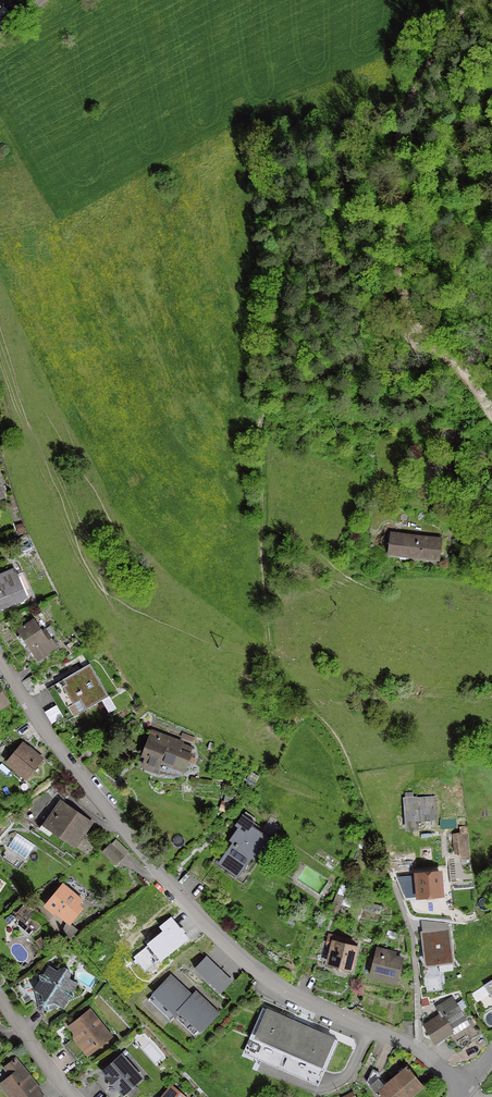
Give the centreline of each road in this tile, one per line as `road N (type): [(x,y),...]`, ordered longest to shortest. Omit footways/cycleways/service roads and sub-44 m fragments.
road 1 (track): [(414,984),(409,935),(344,748),(272,659),(260,544),(262,423),(412,319),(398,260),(399,140),(406,108),(469,0)]
road 2 (residential): [(0,667),(101,814),(244,960),(295,993),(416,1047),(465,1091)]
road 3 (residential): [(491,413),(412,319)]

